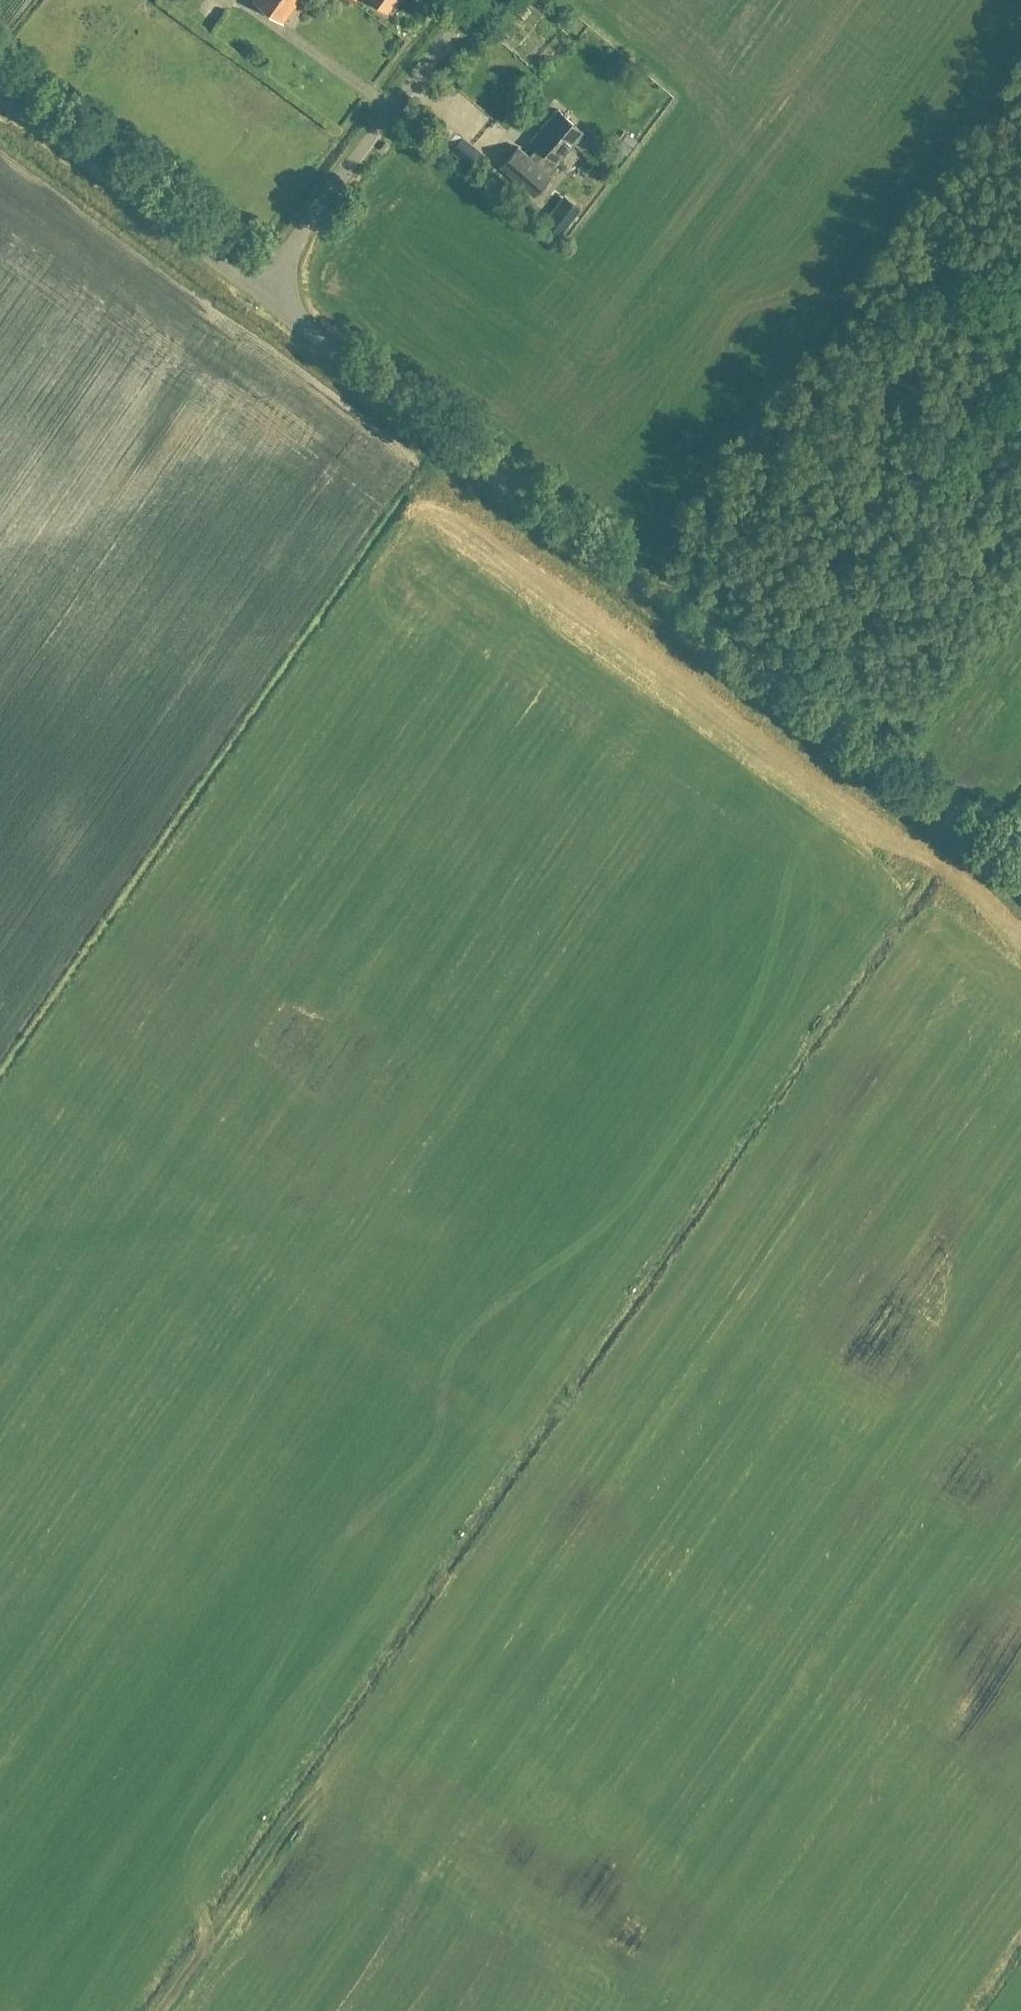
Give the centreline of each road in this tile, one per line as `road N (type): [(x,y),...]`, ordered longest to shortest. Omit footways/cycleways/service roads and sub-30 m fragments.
road 1 (unclassified): [(1020,870),(256,295)]
road 2 (unclassified): [(256,295),(484,0)]
road 3 (unclassified): [(256,295),(0,99)]

